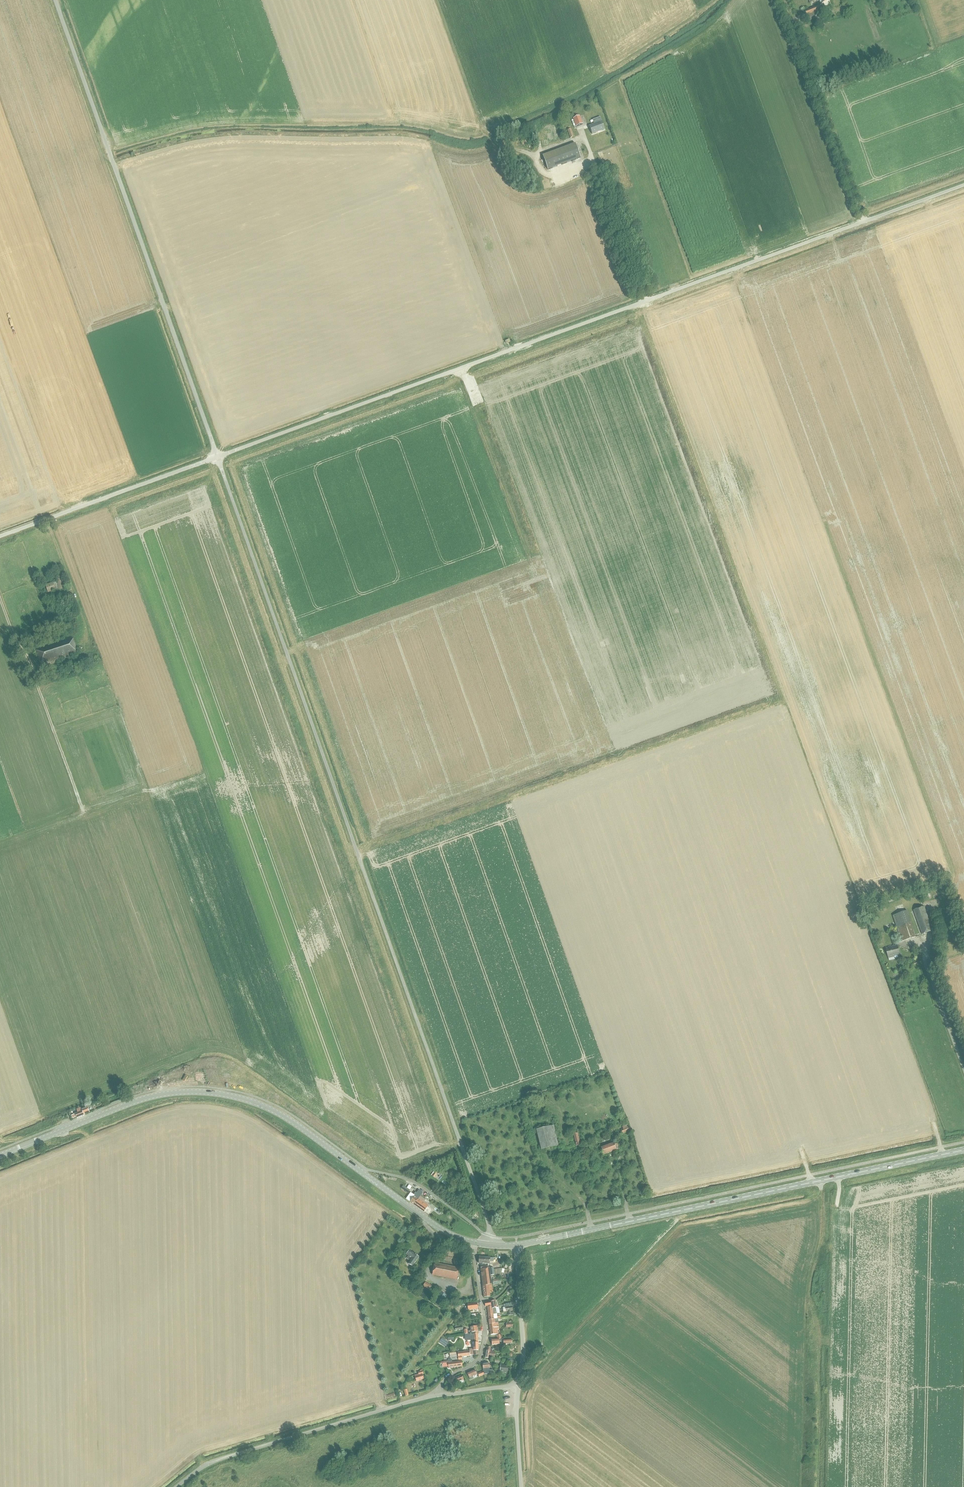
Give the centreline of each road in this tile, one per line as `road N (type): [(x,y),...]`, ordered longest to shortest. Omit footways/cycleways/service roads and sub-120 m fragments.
road 1 (unclassified): [(491,1245),(217,457)]
road 2 (unclassified): [(217,457),(963,185)]
road 3 (secondary): [(475,1243),(429,1222),(280,1114),(226,1095),(147,1097),(0,1156)]
road 4 (unclassified): [(217,457),(53,0)]
road 5 (secondary): [(611,1226),(963,1150)]
road 6 (track): [(818,1486),(820,1351),(810,1296),(822,1233),(816,1182)]
road 7 (unclassified): [(177,1486),(204,1465),(403,1404)]
road 8 (unclassified): [(0,536),(217,457)]
road 9 (unclassified): [(513,1385),(524,1339),(517,1258)]
road 10 (residential): [(430,1397),(483,1355),(481,1299)]

